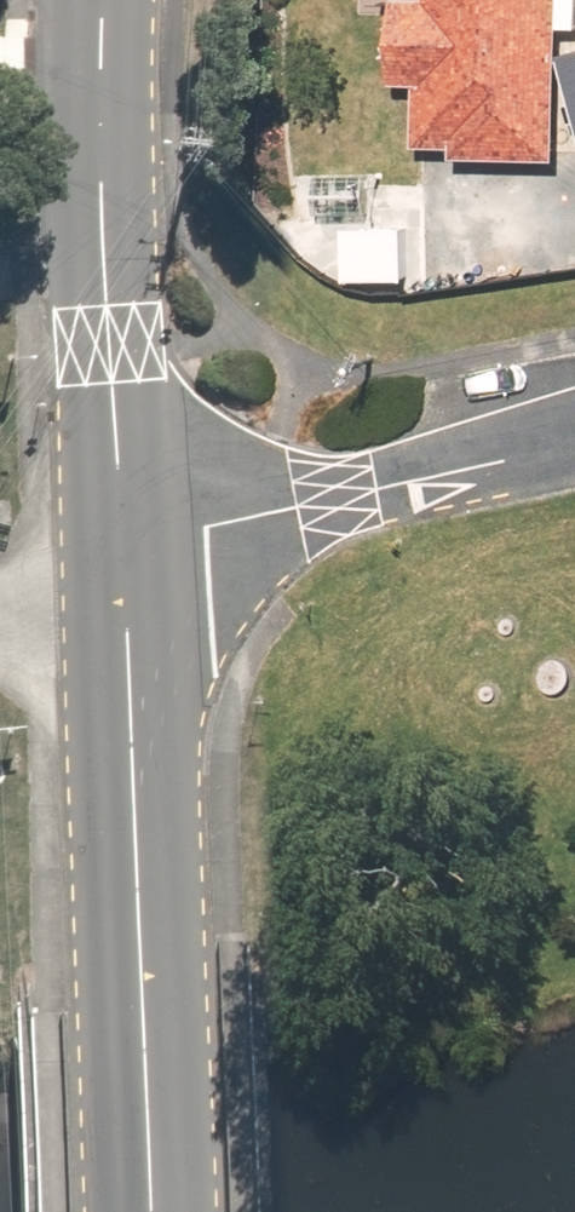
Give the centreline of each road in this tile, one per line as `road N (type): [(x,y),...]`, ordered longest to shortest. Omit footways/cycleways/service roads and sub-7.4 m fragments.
road 1 (residential): [(104,0),(101,197),(119,535)]
road 2 (residential): [(119,535),(145,1059)]
road 3 (unclassified): [(574,446),(207,528),(119,535)]
road 4 (unclassified): [(150,1211),(145,1059)]

